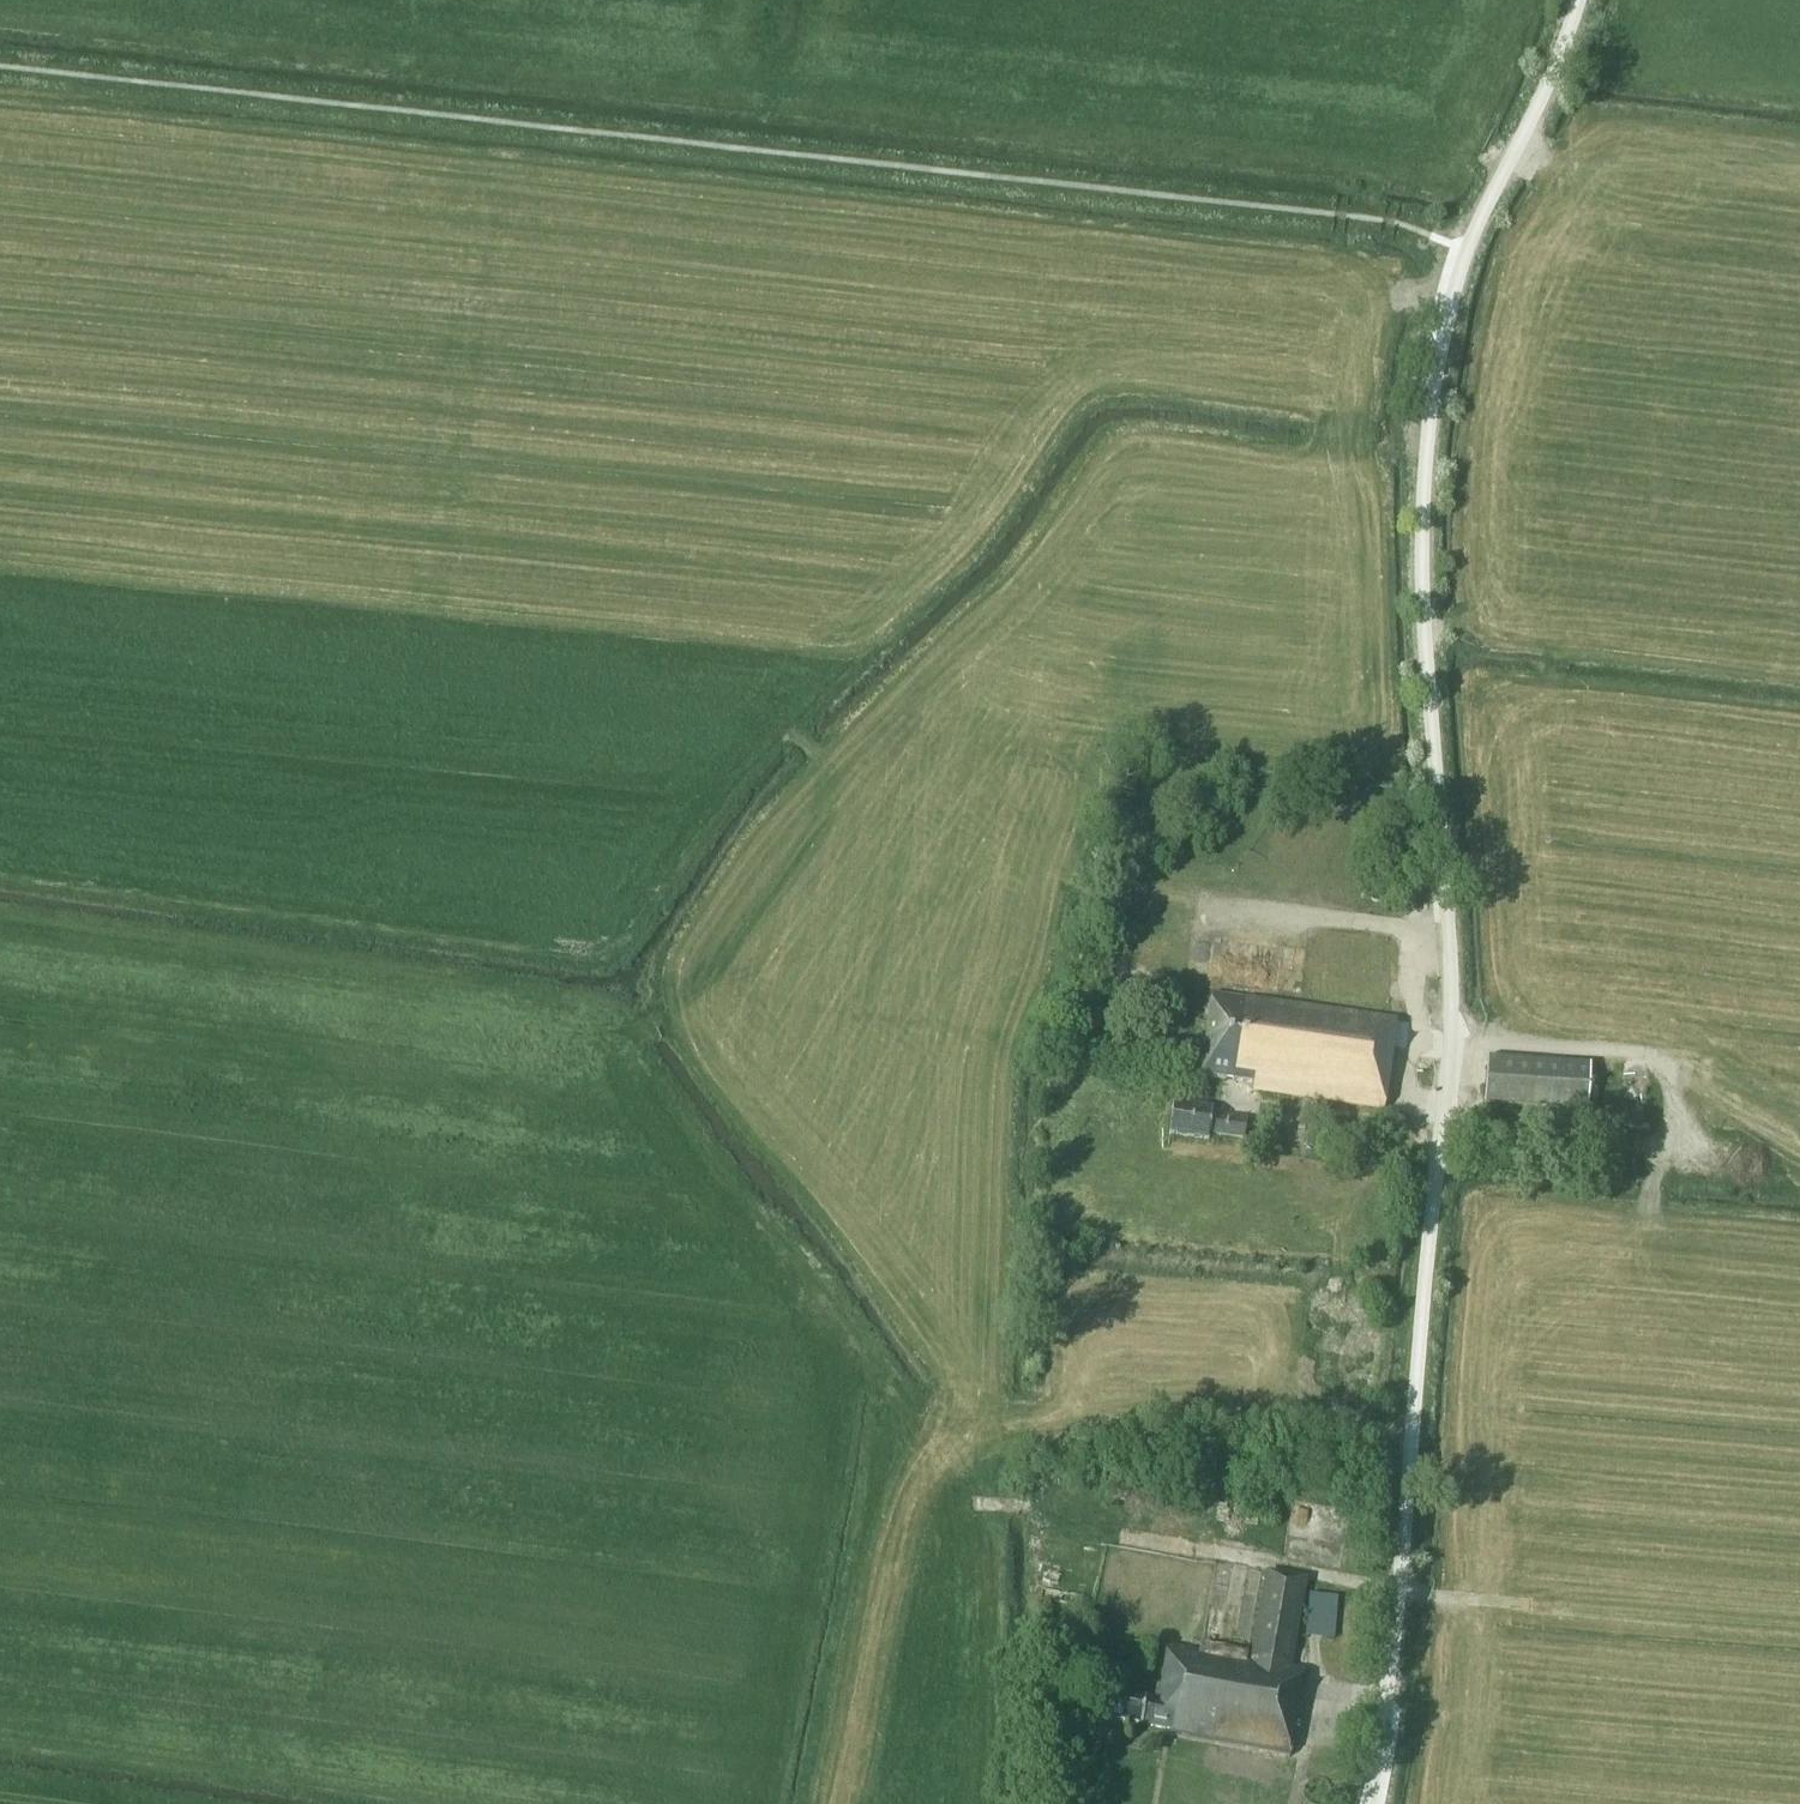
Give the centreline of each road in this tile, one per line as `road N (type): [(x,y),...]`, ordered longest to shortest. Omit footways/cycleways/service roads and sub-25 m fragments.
road 1 (unclassified): [(1371,1803),(1400,1584),(1452,1037),(1423,601),(1428,433),(1467,249),(1547,87),(1579,0)]

